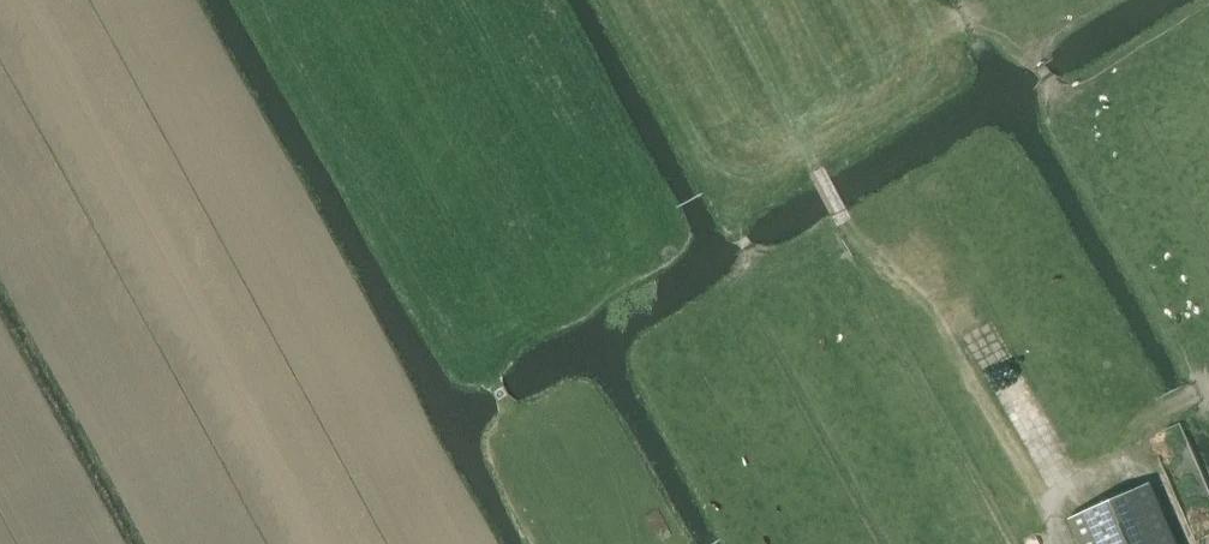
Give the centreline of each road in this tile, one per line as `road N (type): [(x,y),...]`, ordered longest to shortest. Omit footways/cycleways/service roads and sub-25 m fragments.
road 1 (track): [(58,543),(0,432)]

